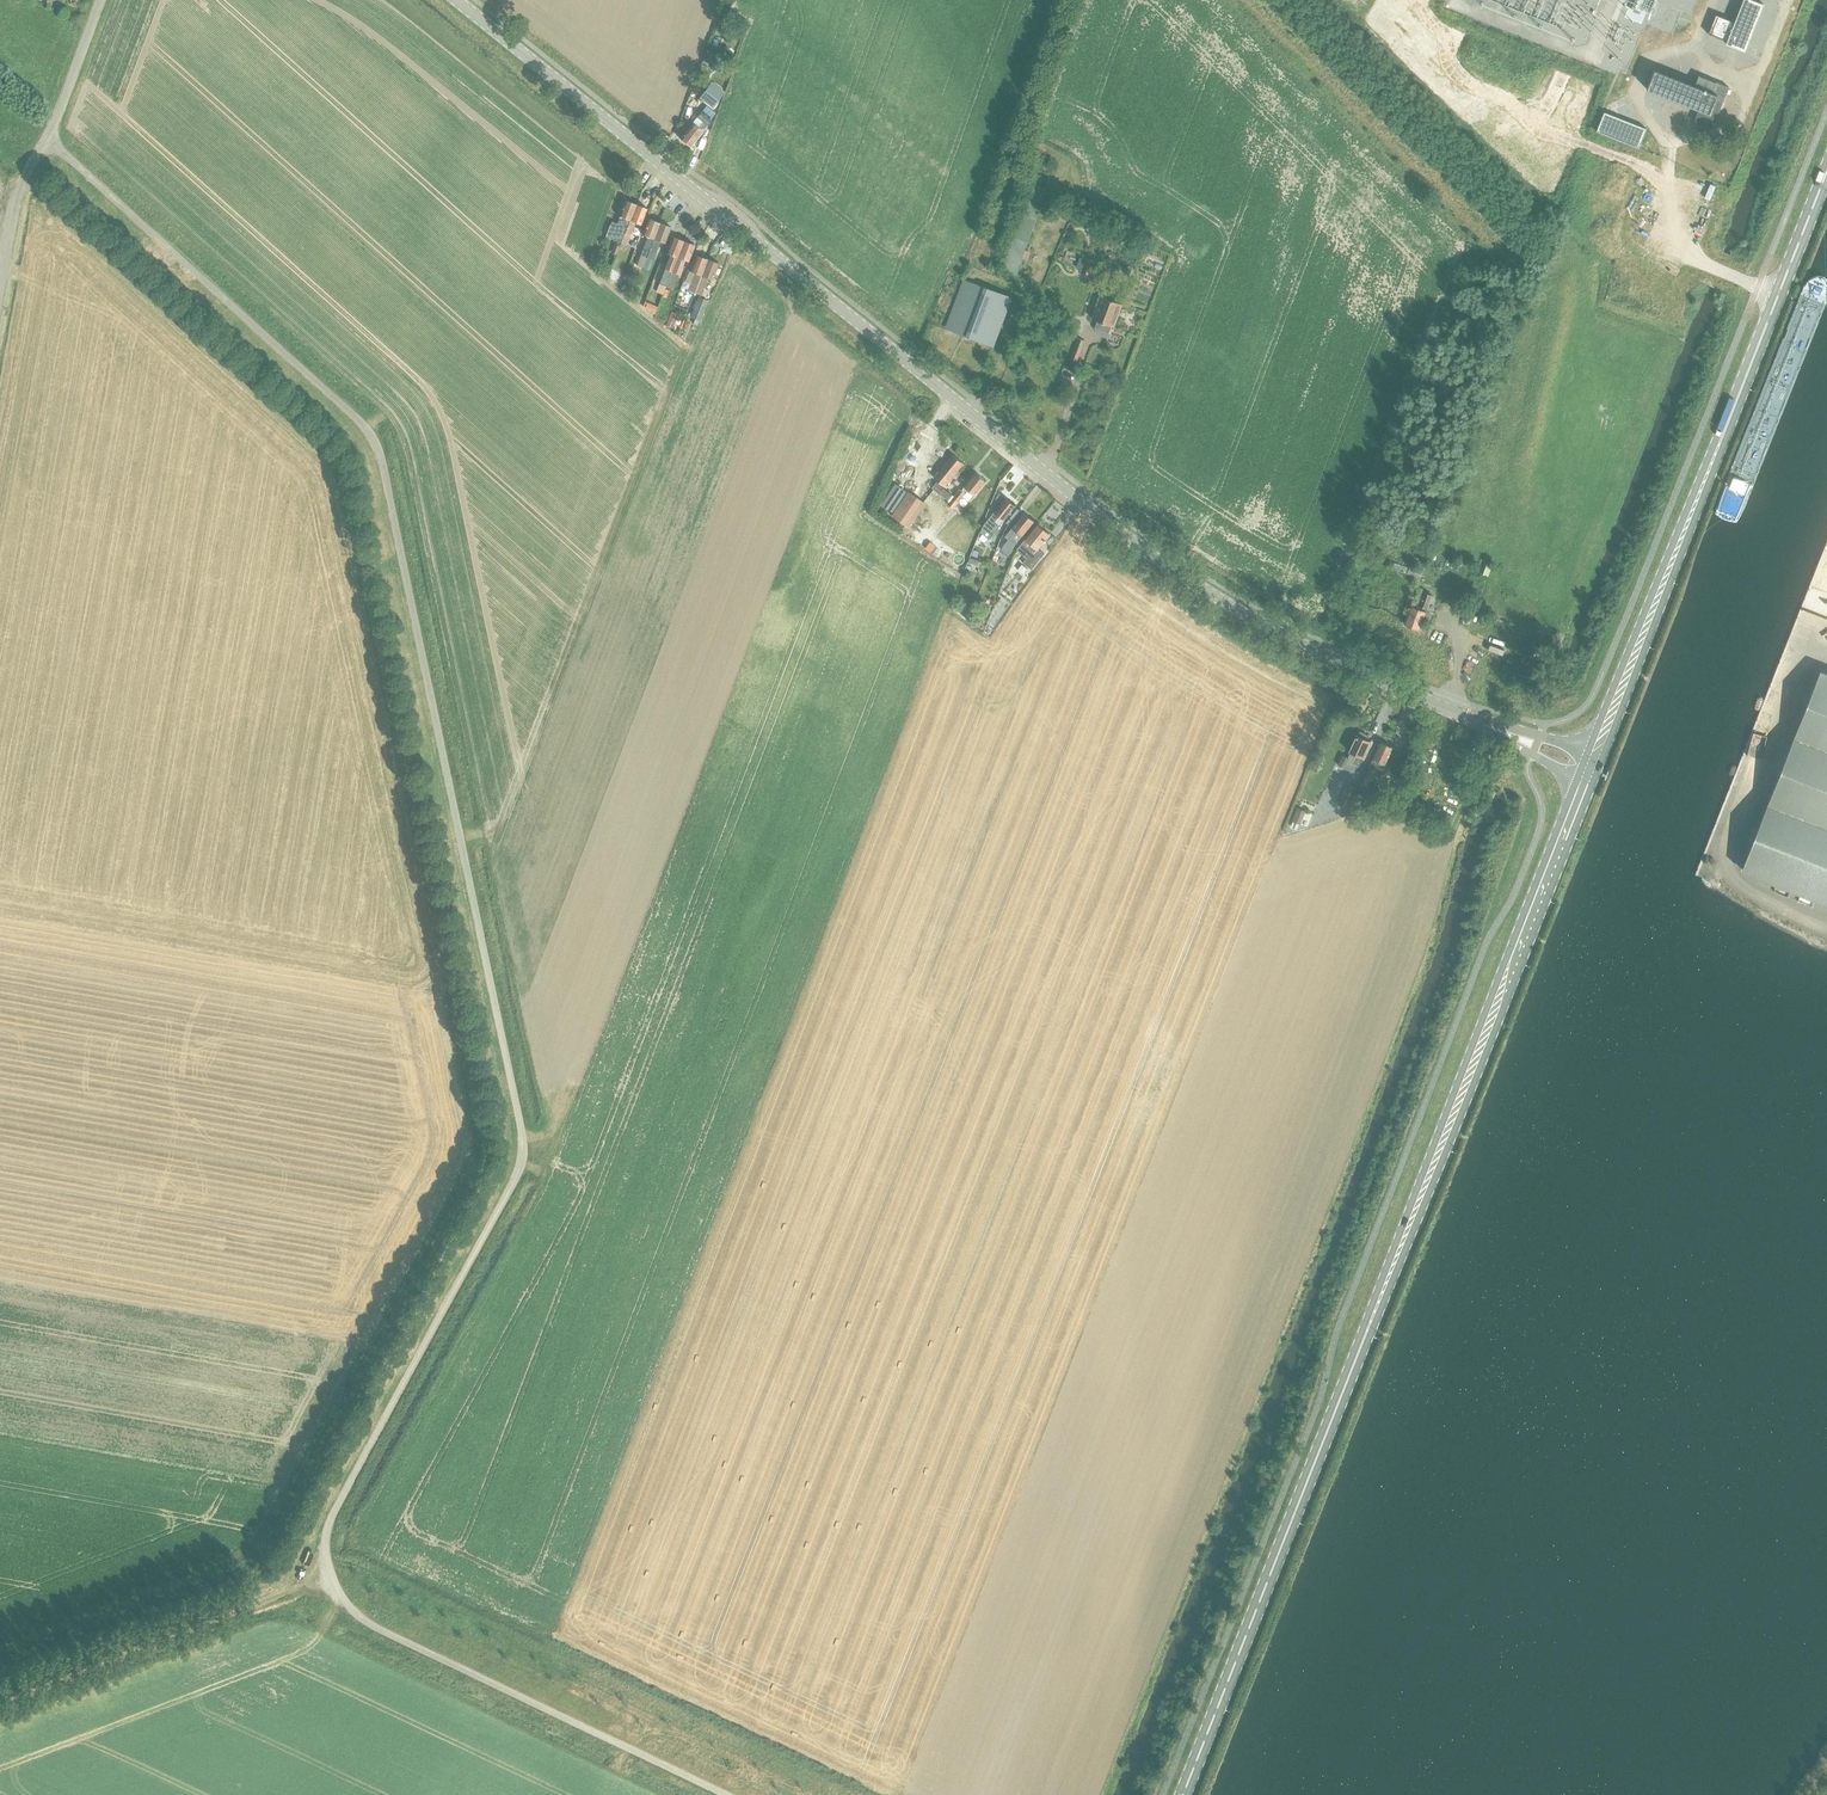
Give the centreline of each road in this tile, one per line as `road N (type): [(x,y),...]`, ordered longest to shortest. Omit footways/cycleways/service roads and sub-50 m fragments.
road 1 (unclassified): [(729,1794),(359,1618),(329,1578),(325,1549),(337,1510),(511,1196),(528,1153),(522,1099),(371,428),(47,137)]
road 2 (secondary): [(1483,723),(1232,616),(456,0)]
road 3 (primary): [(1184,1794),(1585,782)]
road 4 (primary): [(1594,757),(1826,172)]
road 5 (track): [(1245,0),(1514,263)]
road 6 (track): [(0,1707),(329,1578)]
road 7 (unclassified): [(0,282),(24,177),(47,137)]
road 8 (unclassified): [(47,137),(101,0)]

